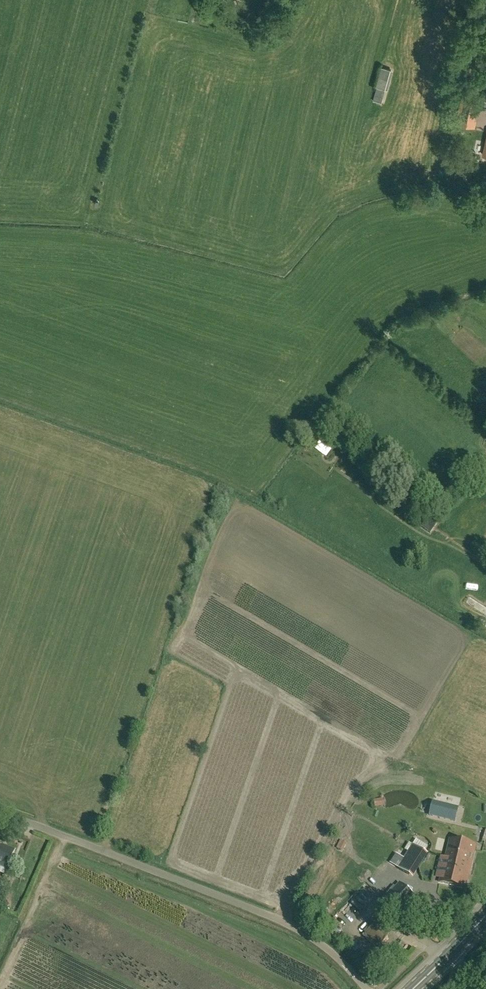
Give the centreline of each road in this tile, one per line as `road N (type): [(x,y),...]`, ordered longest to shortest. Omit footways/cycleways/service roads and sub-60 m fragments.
road 1 (unclassified): [(367,988),(294,926),(0,810)]
road 2 (track): [(294,926),(290,909),(353,796),(403,752)]

